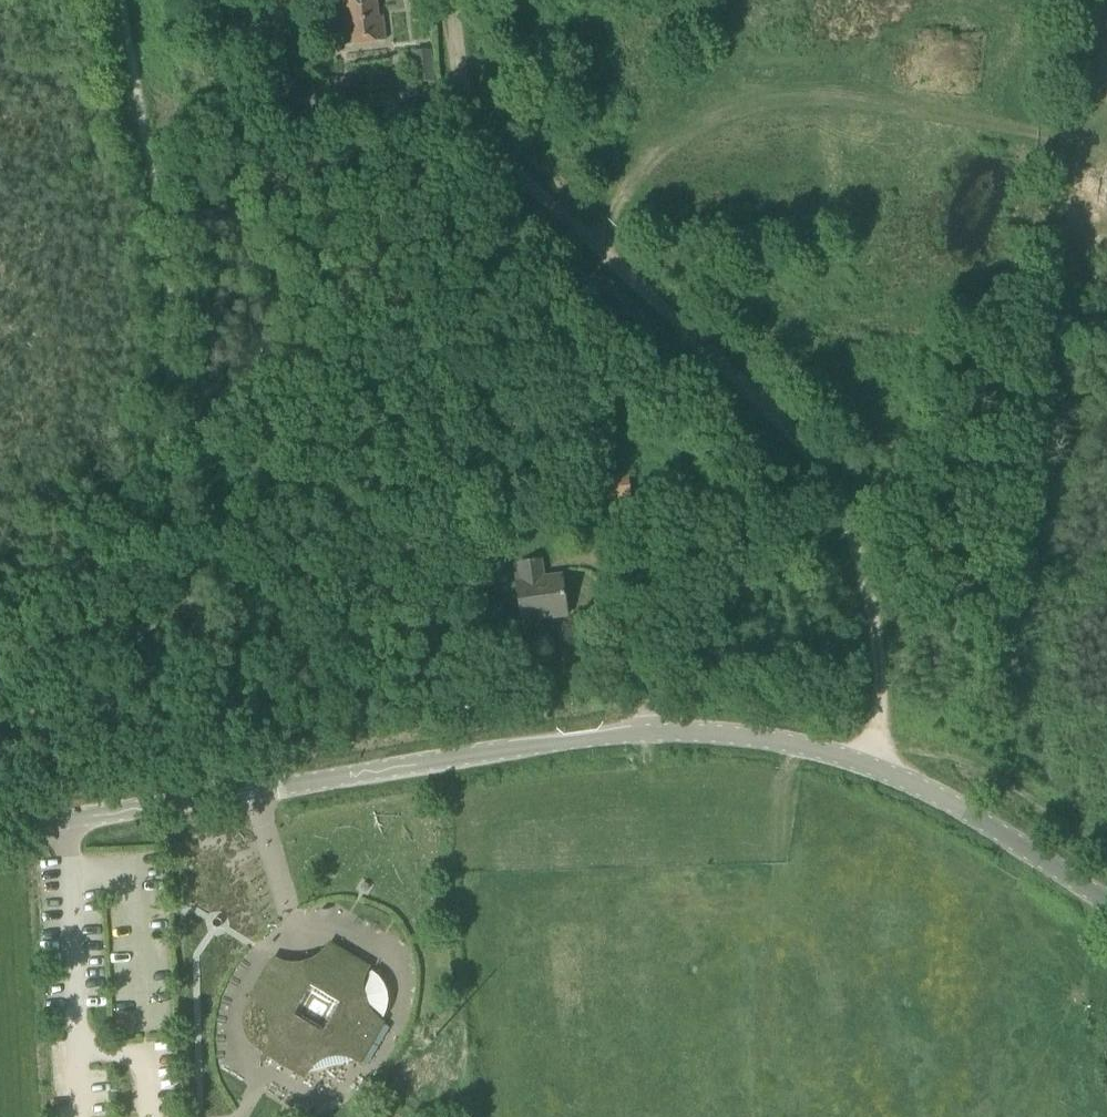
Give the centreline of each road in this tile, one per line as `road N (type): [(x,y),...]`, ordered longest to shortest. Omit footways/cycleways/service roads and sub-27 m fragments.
road 1 (track): [(462,104),(531,185),(814,459),(858,557),(872,622),(878,731),(862,765),(913,750),(941,753),(1106,850)]
road 2 (unclassified): [(1106,902),(908,782),(772,740),(627,735),(245,793)]
road 3 (track): [(1106,128),(1078,140),(1036,138),(896,102),(802,97),(726,110),(644,156),(596,245)]
road 4 (track): [(462,104),(316,103),(299,95),(287,71),(280,0)]
road 5 (unclassified): [(0,830),(245,793)]

